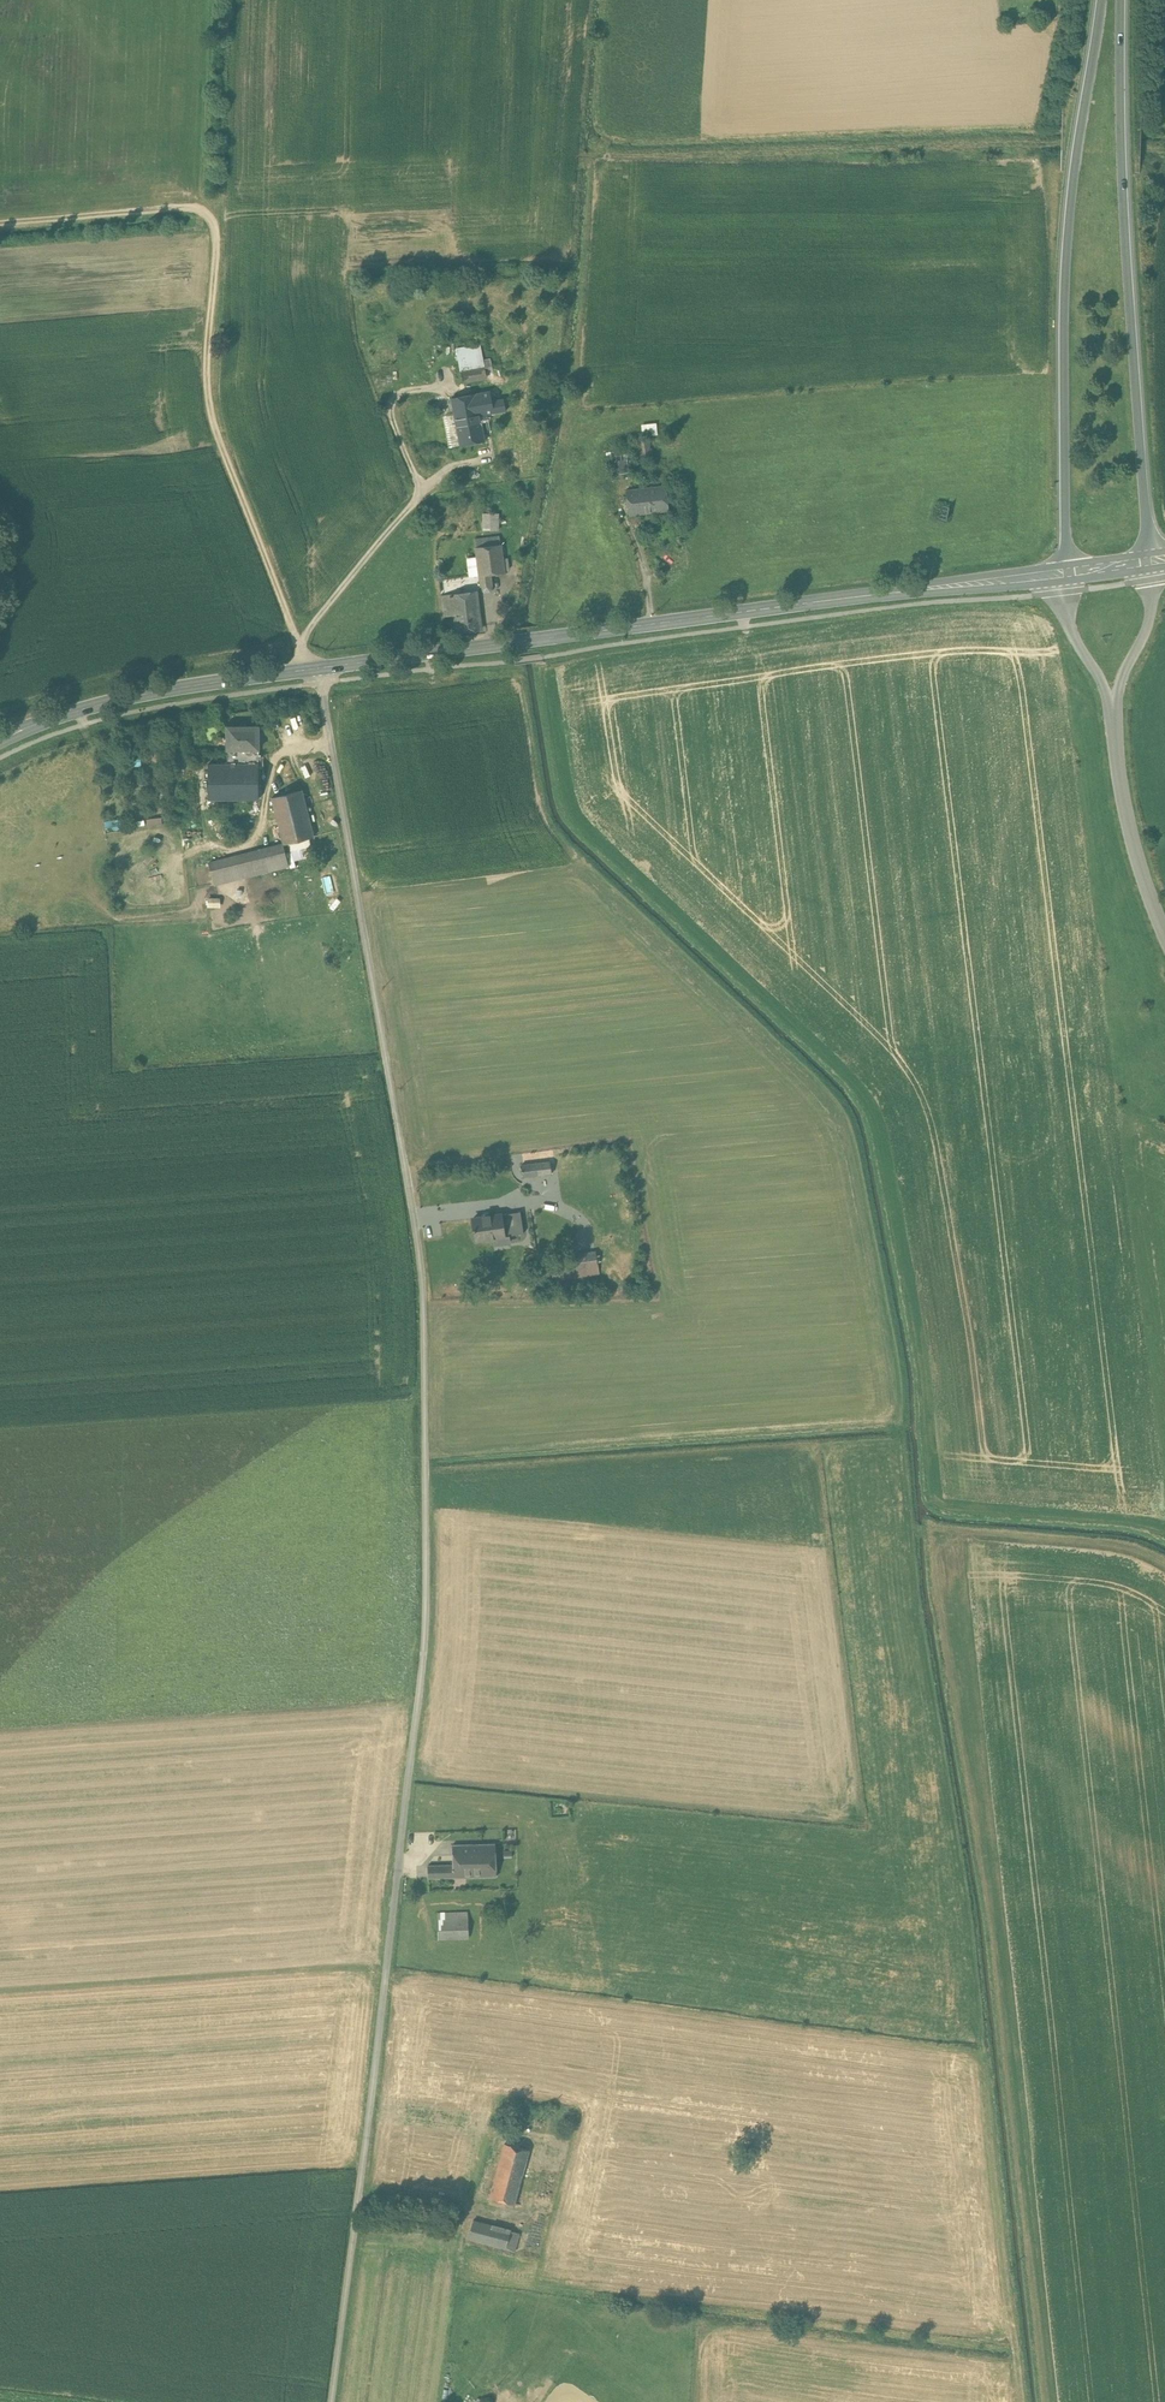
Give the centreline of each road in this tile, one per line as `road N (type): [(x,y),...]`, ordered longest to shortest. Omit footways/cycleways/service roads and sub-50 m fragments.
road 1 (unclassified): [(317,667),(425,1275),(426,1634),(331,2401)]
road 2 (secondary): [(317,667),(1066,571)]
road 3 (track): [(0,222),(187,206),(217,216),(209,406),(297,641),(317,667)]
road 4 (primary): [(1101,0),(1065,284),(1066,571)]
road 5 (primary): [(1151,562),(1130,286),(1121,0)]
road 6 (secondary): [(0,740),(109,702),(317,667)]
road 7 (unclassified): [(1112,701),(1127,820),(1164,931)]
road 8 (unclassified): [(1112,701),(1149,621),(1151,562)]
road 9 (unclassified): [(1066,571),(1075,630),(1112,701)]

